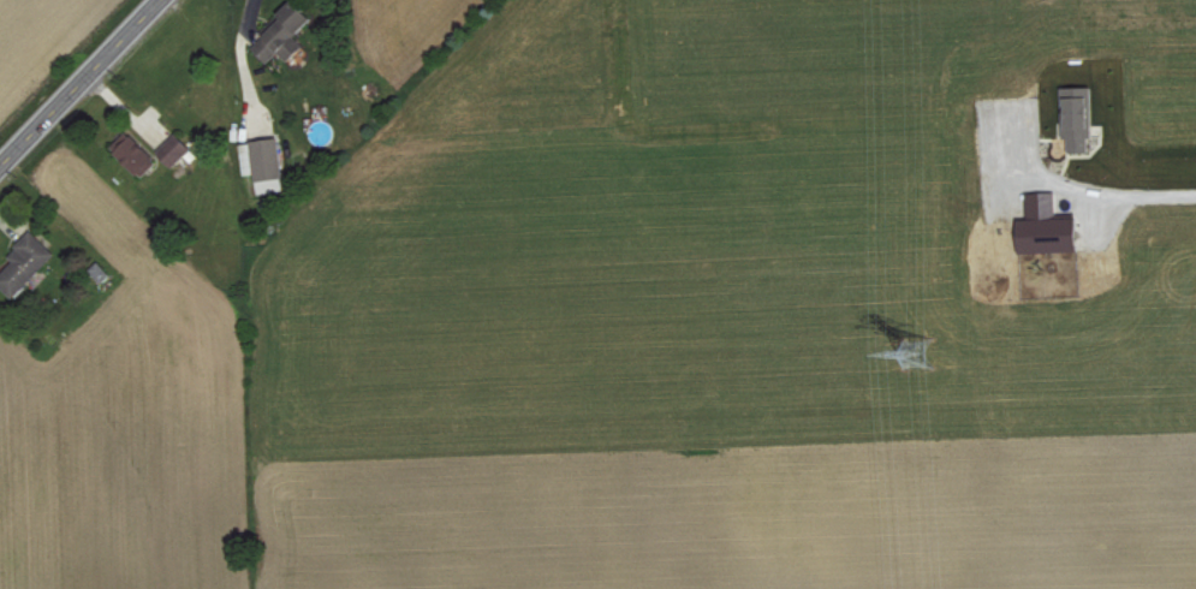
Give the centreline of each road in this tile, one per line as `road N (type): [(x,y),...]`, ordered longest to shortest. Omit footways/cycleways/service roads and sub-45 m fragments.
road 1 (primary): [(0,168),(162,0)]

